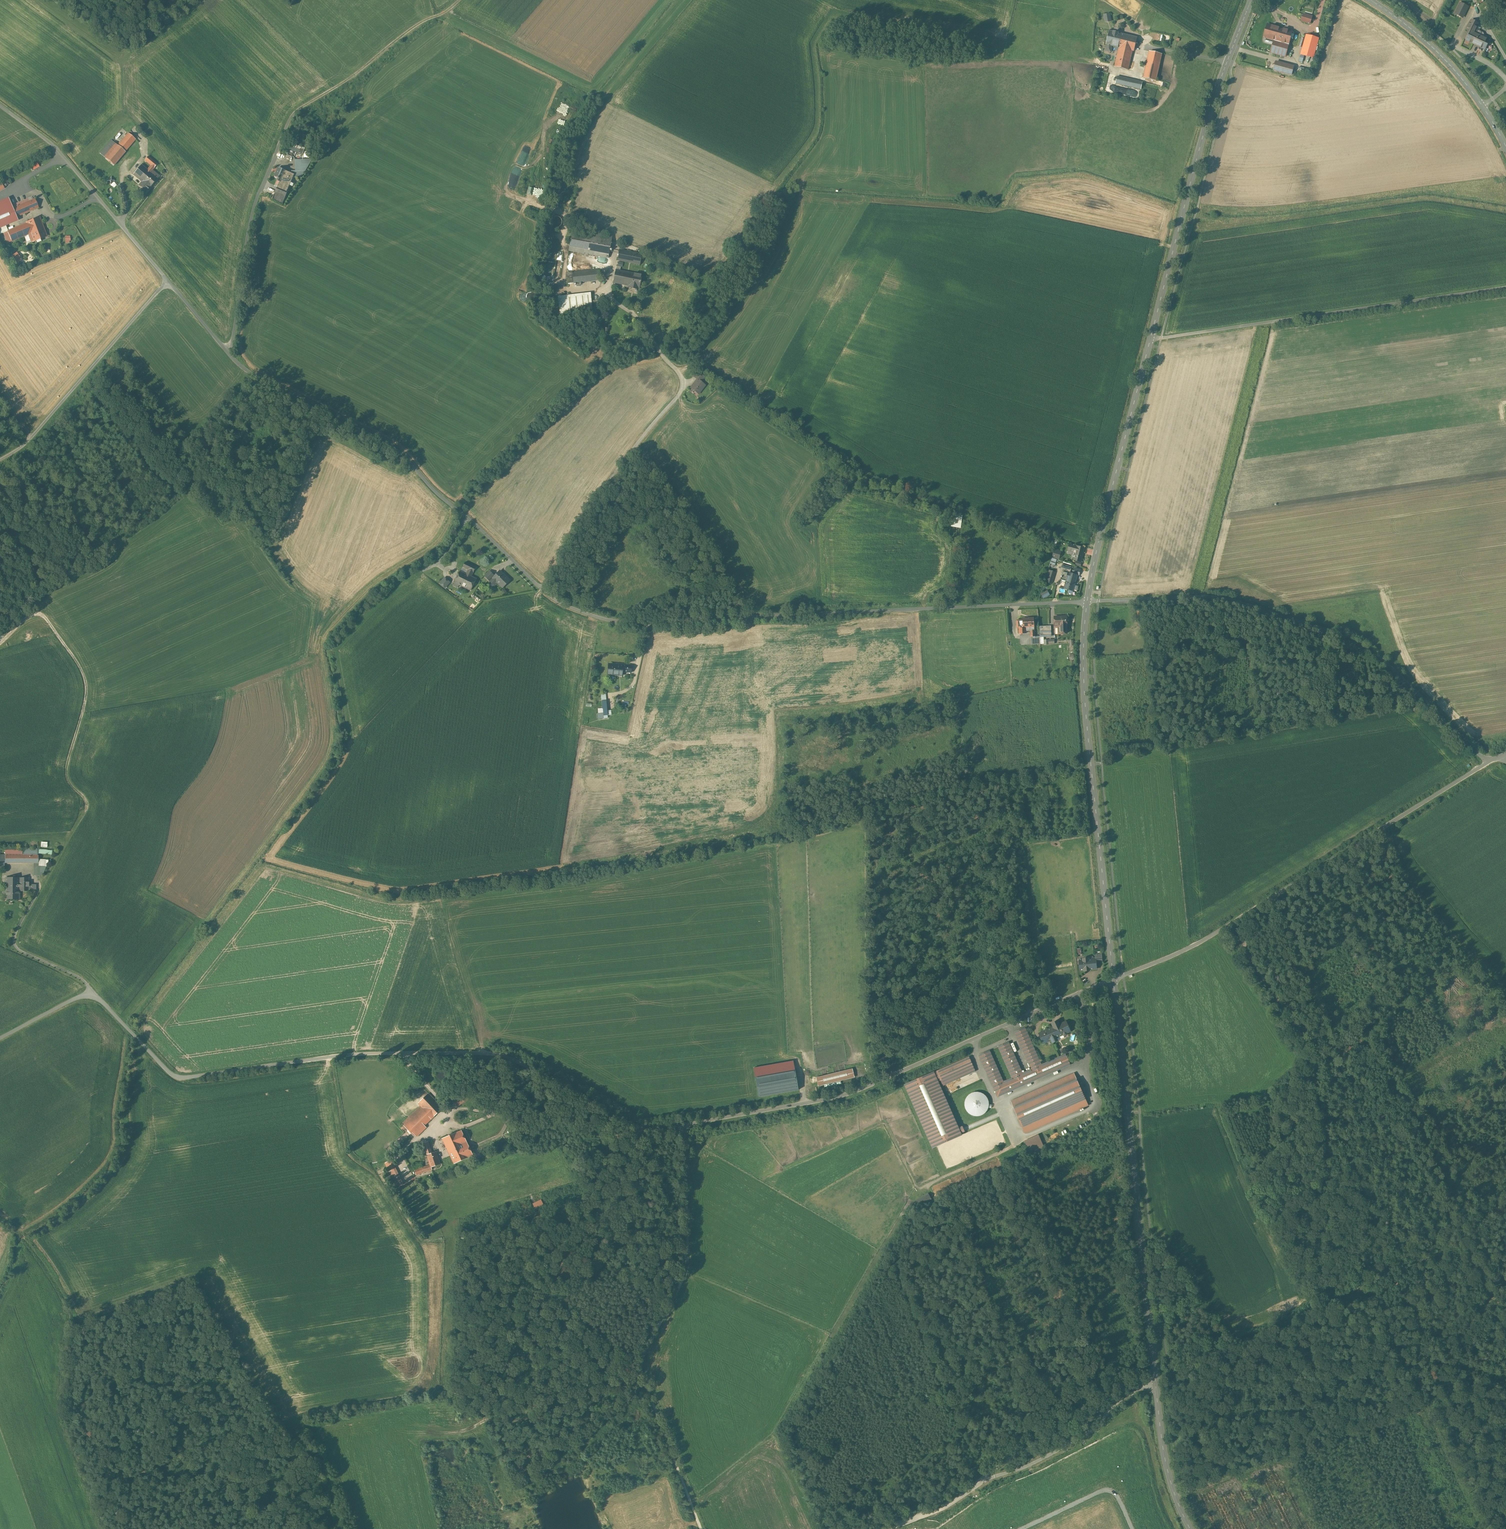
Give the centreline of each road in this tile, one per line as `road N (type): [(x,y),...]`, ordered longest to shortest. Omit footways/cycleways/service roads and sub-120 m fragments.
road 1 (unclassified): [(1113,979),(846,1096),(657,1131),(501,1055),(371,1054),(175,1076),(89,996),(0,1038)]
road 2 (unclassified): [(168,281),(240,365),(384,441),(543,590),(578,610),(623,622),(1087,602)]
road 3 (unclassified): [(1087,602),(1216,597),(1324,629),(1388,664),(1487,762)]
road 4 (unclassified): [(1487,762),(1201,942),(1113,979)]
road 5 (tertiary): [(1113,979),(1155,1381)]
road 6 (tertiary): [(1087,602),(1085,695),(1113,979)]
road 7 (track): [(0,641),(29,614),(42,614),(86,678),(66,771),(83,810),(36,893)]
road 8 (unclassified): [(1505,287),(1150,339)]
road 9 (tertiary): [(1251,0),(1203,137),(1150,339)]
road 10 (track): [(1175,1496),(1480,1383),(1505,1381)]
road 11 (tertiary): [(1150,339),(1087,602)]
road 12 (unclassified): [(168,281),(27,442),(0,459)]
road 13 (unclassified): [(0,106),(63,155),(168,281)]
road 14 (track): [(897,1256),(984,1477)]
road 15 (track): [(1155,1379),(1347,1293)]
road 16 (track): [(293,115),(459,0)]
road 17 (track): [(641,1372),(563,1410),(481,1421)]
road 18 (unclassified): [(976,1485),(1080,1437),(1117,1400)]
road 19 (unclassified): [(1117,1400),(976,1485)]
road 20 (track): [(642,1130),(614,1135),(486,1113)]
road 21 (tertiary): [(1370,0),(1436,51),(1482,106)]
road 22 (tertiary): [(1155,1381),(1167,1469),(1190,1528)]

